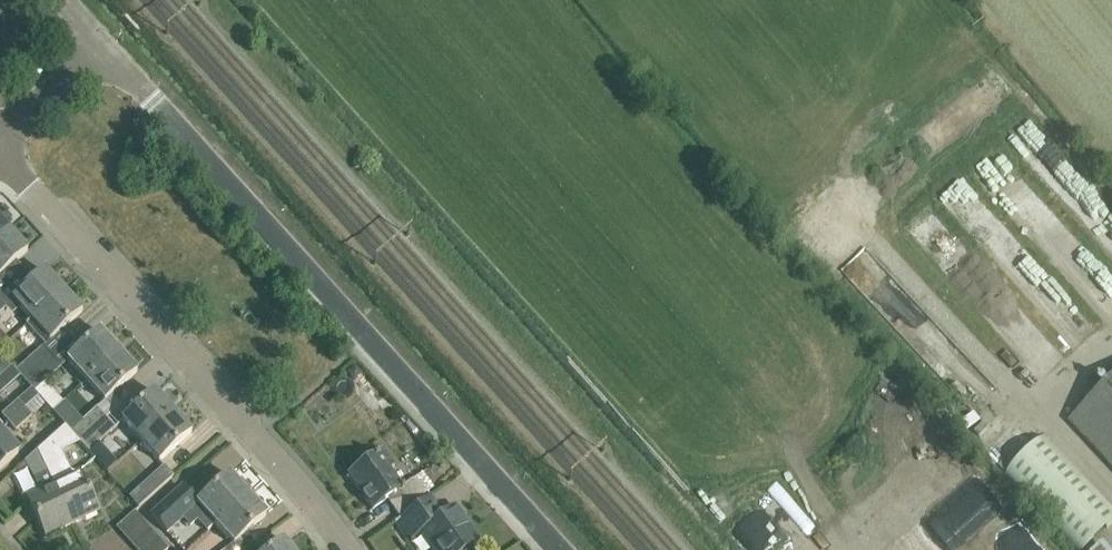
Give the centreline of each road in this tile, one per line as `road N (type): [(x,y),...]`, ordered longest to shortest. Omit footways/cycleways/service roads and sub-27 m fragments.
road 1 (unclassified): [(559,549),(104,48)]
road 2 (residential): [(350,549),(175,345),(0,158)]
road 3 (residential): [(0,134),(104,48)]

